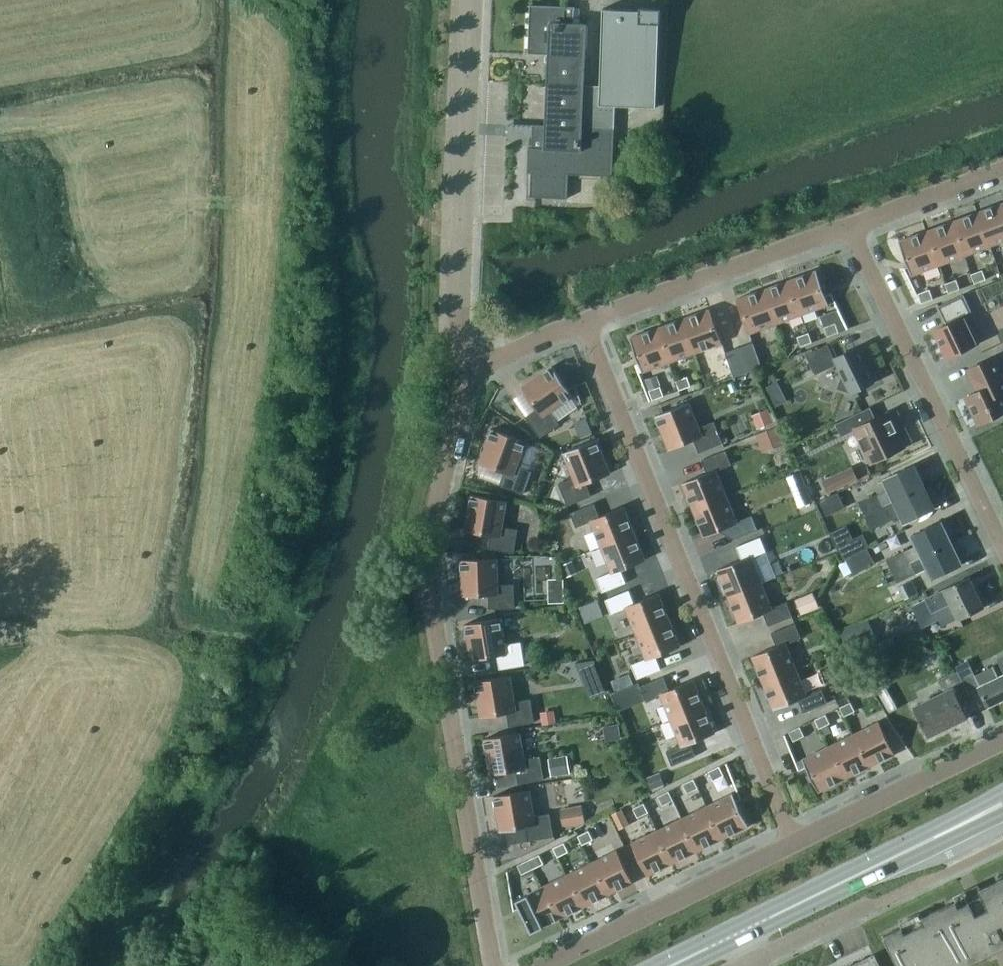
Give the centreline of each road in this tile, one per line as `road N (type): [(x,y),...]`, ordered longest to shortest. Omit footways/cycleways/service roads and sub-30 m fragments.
road 1 (residential): [(493,965),(426,562),(461,406),(485,367)]
road 2 (residential): [(797,841),(584,321)]
road 3 (unclassified): [(485,367),(459,328),(469,0)]
road 4 (residential): [(1002,546),(849,226)]
road 5 (residential): [(797,841),(544,965)]
road 6 (residential): [(584,321),(849,226)]
road 7 (residential): [(1002,740),(797,841)]
road 8 (primary): [(1002,791),(828,888)]
road 9 (primary): [(828,888),(1002,813)]
road 10 (primary): [(668,965),(828,888)]
road 11 (residential): [(849,226),(1002,170)]
road 12 (residential): [(740,965),(857,908)]

